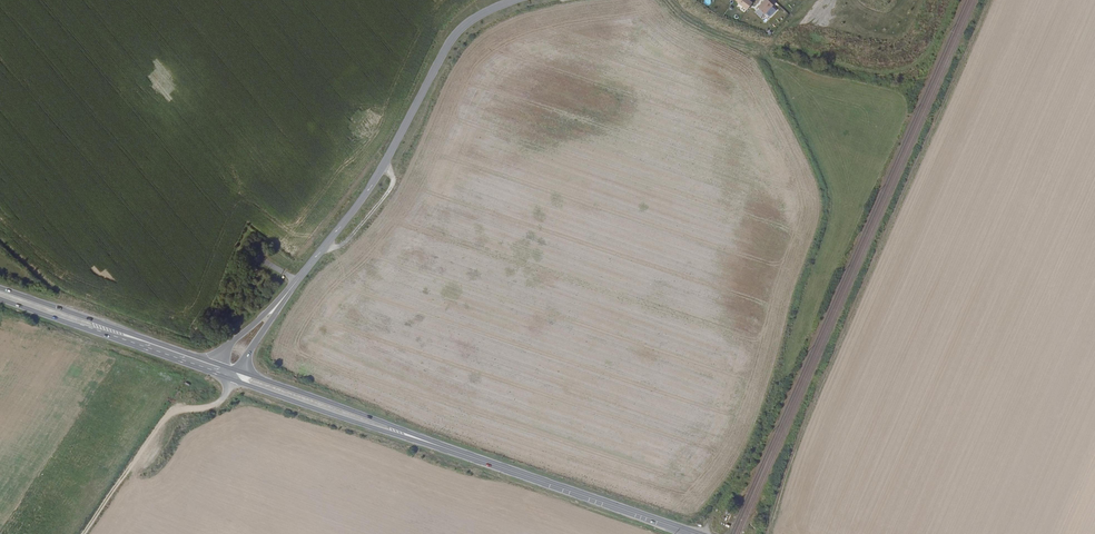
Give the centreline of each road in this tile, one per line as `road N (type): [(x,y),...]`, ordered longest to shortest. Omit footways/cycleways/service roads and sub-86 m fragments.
road 1 (track): [(704,533),(754,454),(830,214),(827,187),(759,46),(683,0)]
road 2 (track): [(766,533),(822,377),(989,0)]
road 3 (unclassified): [(282,300),(384,168),(448,46),(478,17),(517,0)]
road 4 (primary): [(231,379),(504,468)]
road 5 (primary): [(504,468),(237,370)]
road 6 (primary): [(220,365),(0,288)]
road 7 (primary): [(0,299),(216,374)]
road 8 (track): [(82,533),(166,412),(218,404),(231,379)]
road 9 (primary): [(691,533),(504,468)]

